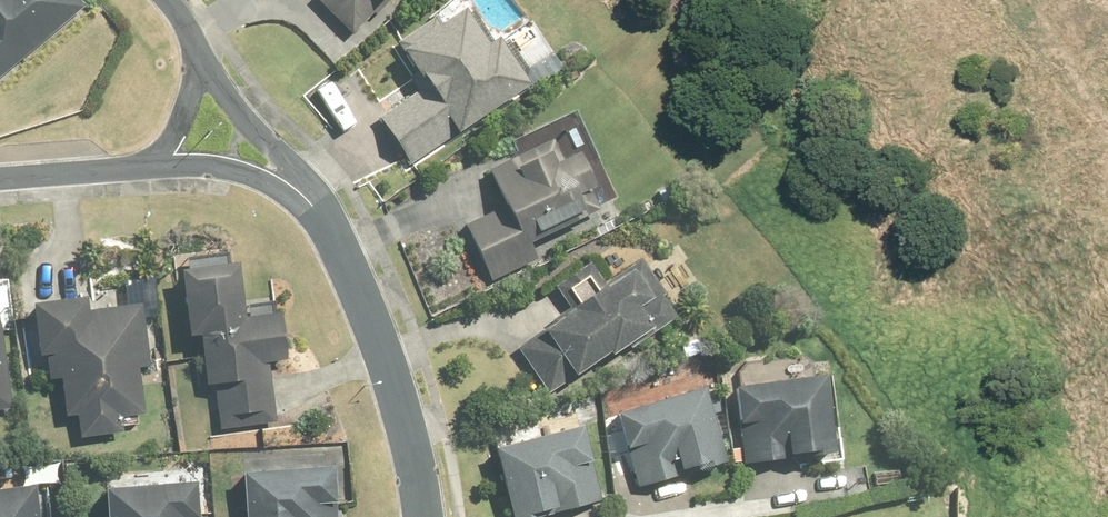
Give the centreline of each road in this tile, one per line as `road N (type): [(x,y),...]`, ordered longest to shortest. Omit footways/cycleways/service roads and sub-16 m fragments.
road 1 (residential): [(335,236),(403,413),(422,516)]
road 2 (residential): [(194,33),(235,107),(315,188),(335,236)]
road 3 (residential): [(335,236),(275,186),(242,171),(143,168)]
road 4 (residential): [(194,33),(190,102),(143,168)]
road 5 (residential): [(143,168),(0,178)]

